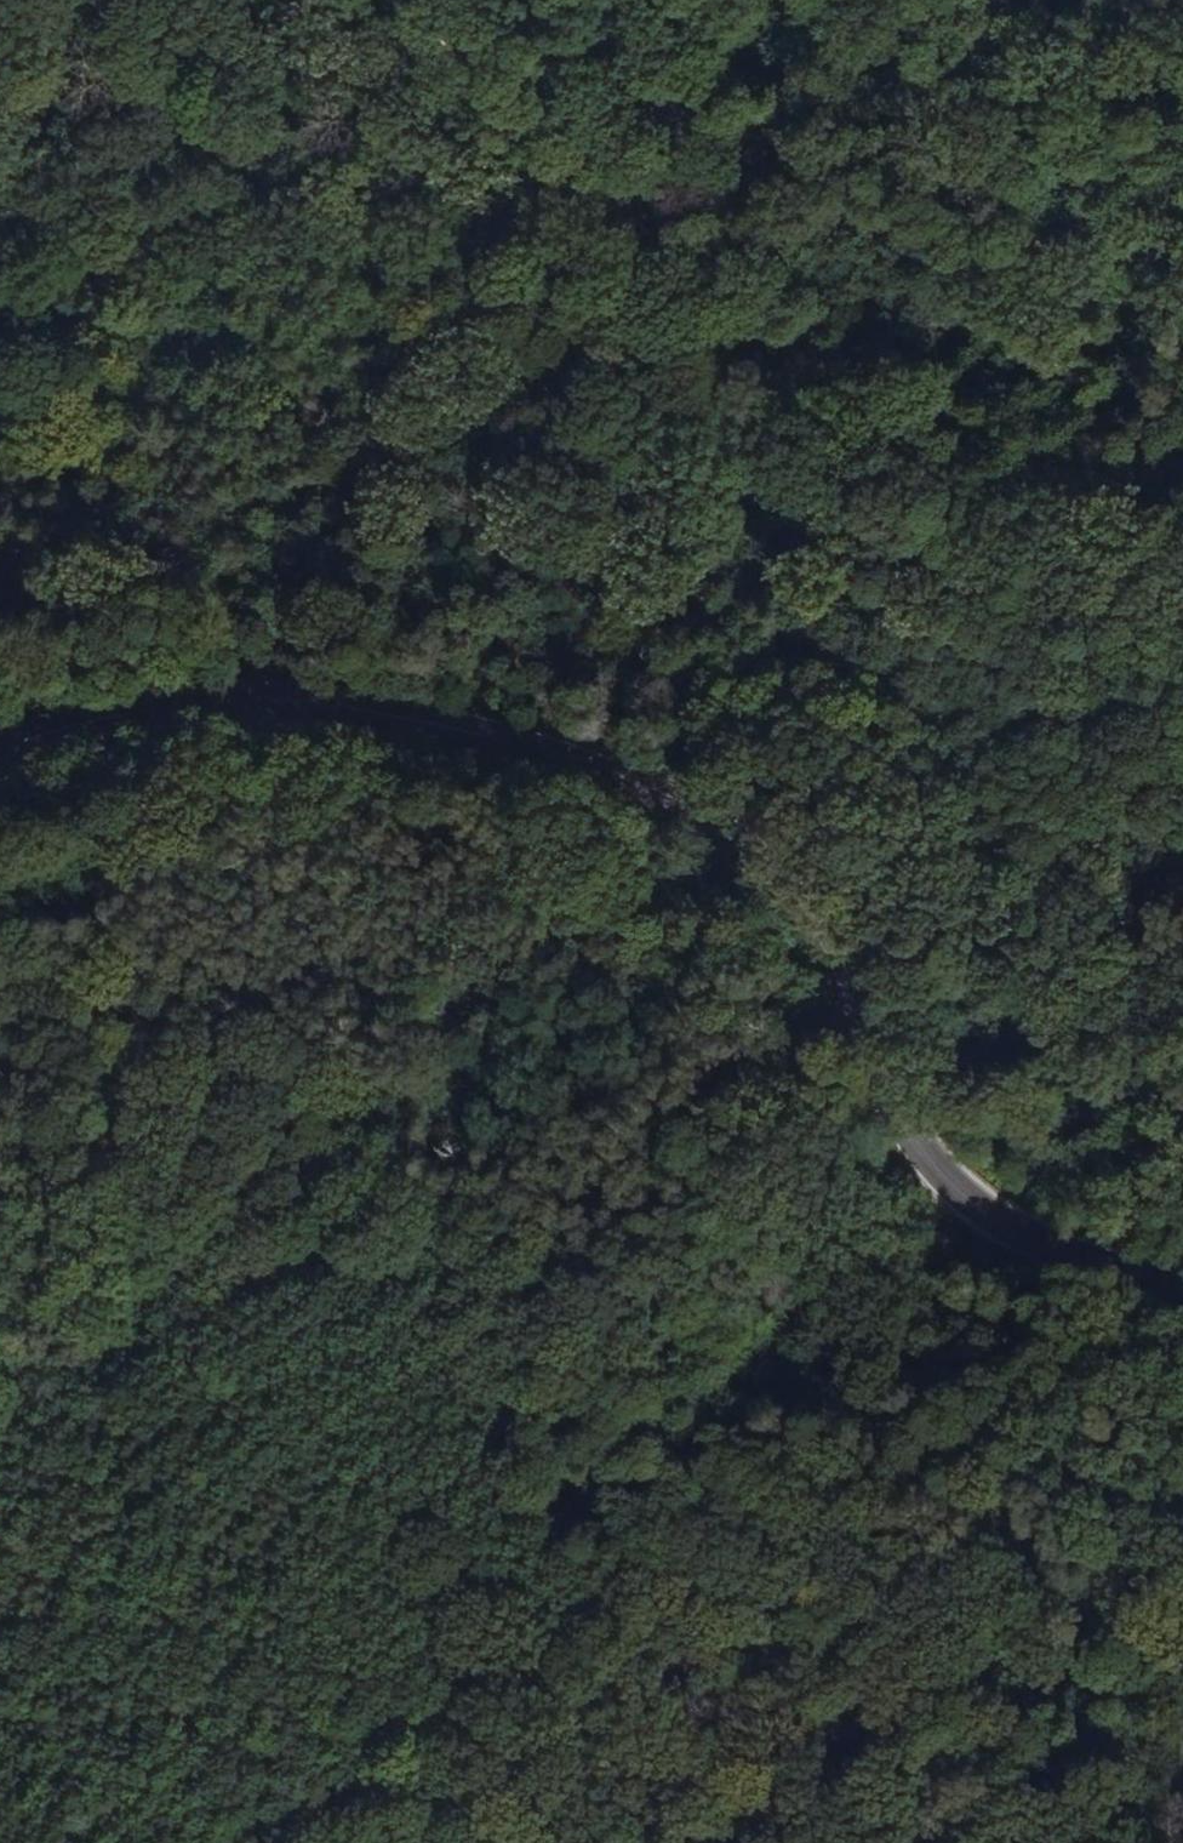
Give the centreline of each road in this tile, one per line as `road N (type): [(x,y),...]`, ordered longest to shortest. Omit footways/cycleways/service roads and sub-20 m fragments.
road 1 (tertiary): [(1182,1293),(1022,1243),(974,1216),(935,1179),(907,1137),(808,908),(736,836),(678,804),(524,744),(306,699),(172,703),(93,717),(0,748)]

